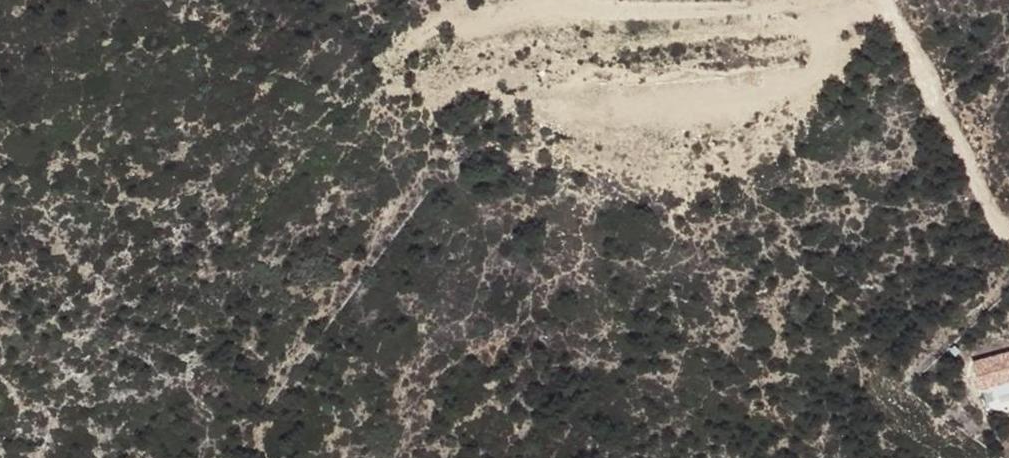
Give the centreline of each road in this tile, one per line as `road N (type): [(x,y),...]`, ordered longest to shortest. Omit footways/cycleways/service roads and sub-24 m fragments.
road 1 (track): [(1008,238),(889,0)]

